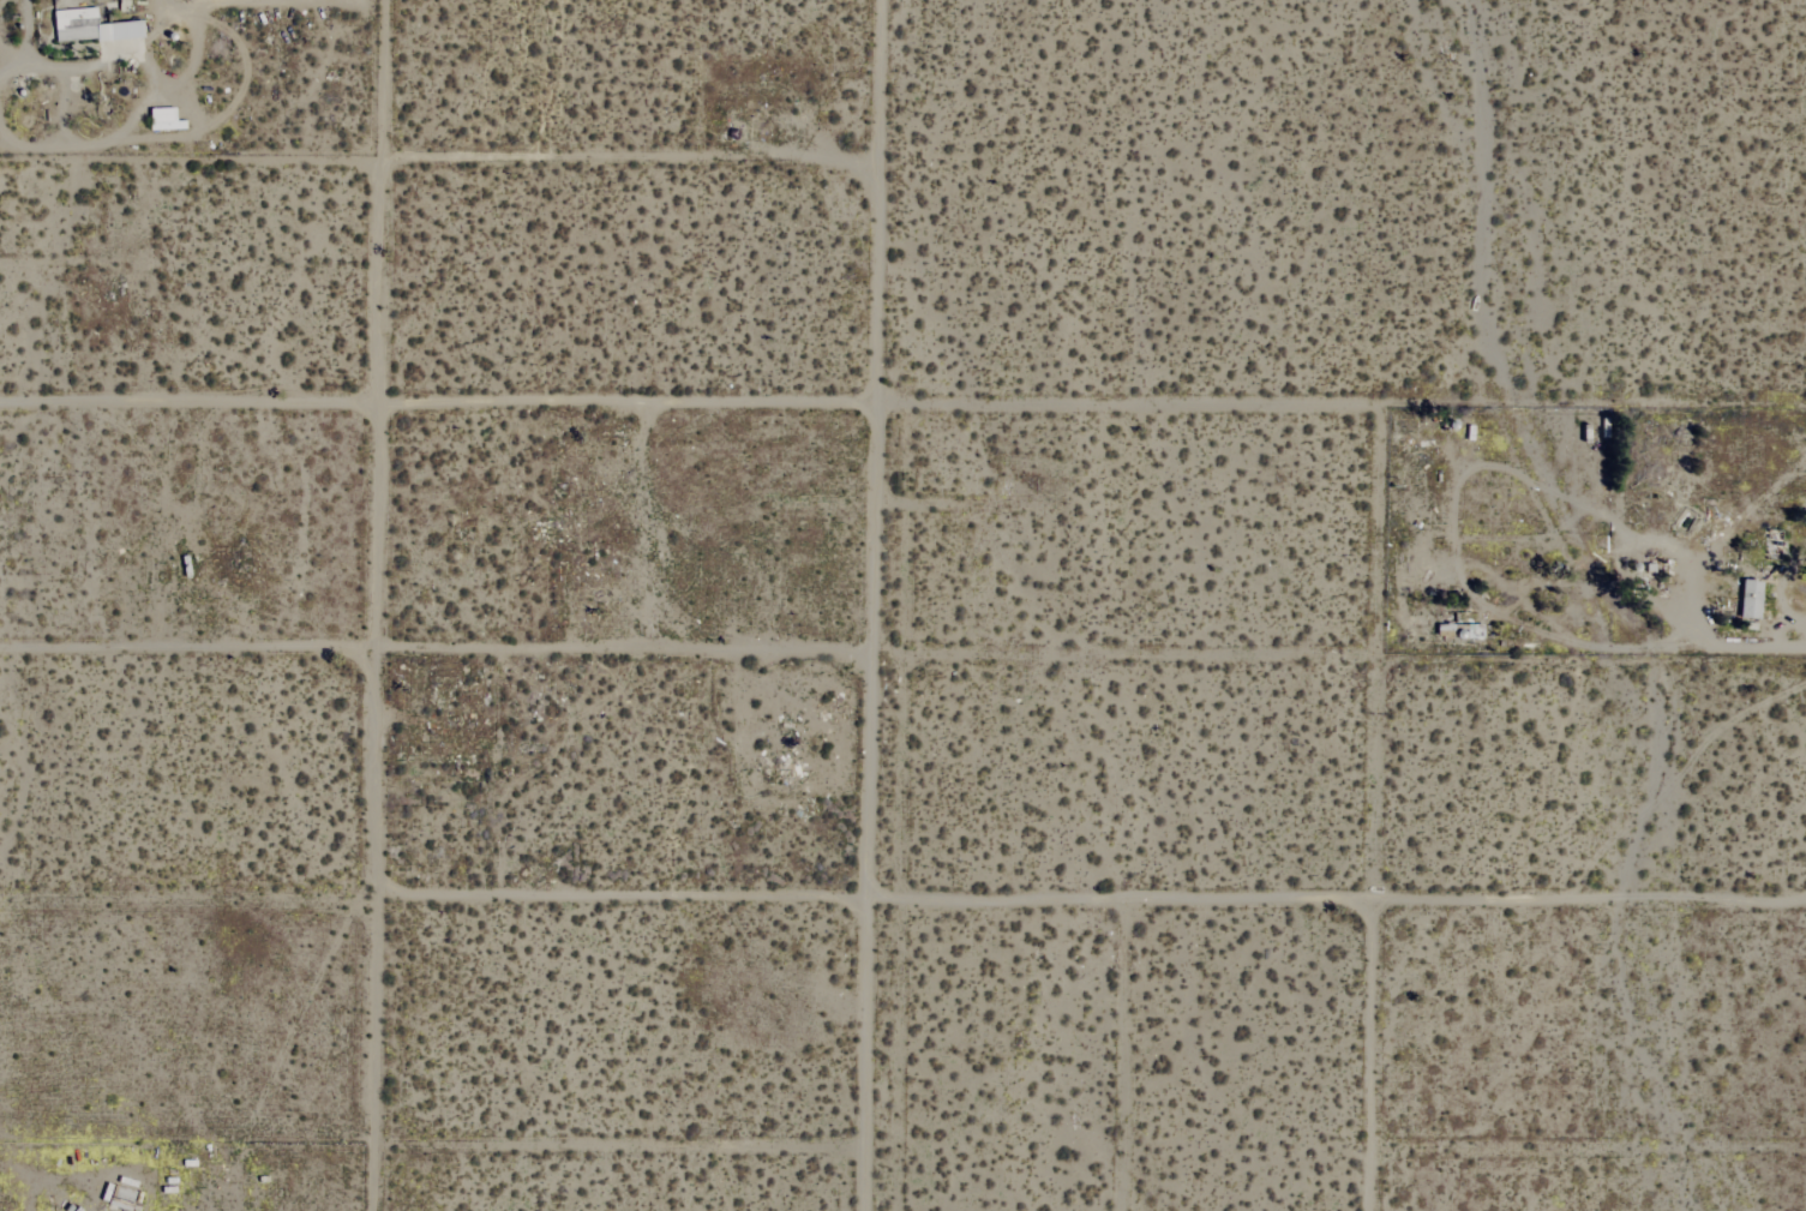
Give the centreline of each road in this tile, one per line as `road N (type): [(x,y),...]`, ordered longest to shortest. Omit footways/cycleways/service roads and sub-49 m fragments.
road 1 (residential): [(859,1210),(875,658),(870,0)]
road 2 (track): [(368,1210),(368,654),(356,646),(313,645),(0,645)]
road 3 (track): [(154,0),(146,58),(155,85),(121,134),(100,148),(37,146),(0,129)]

